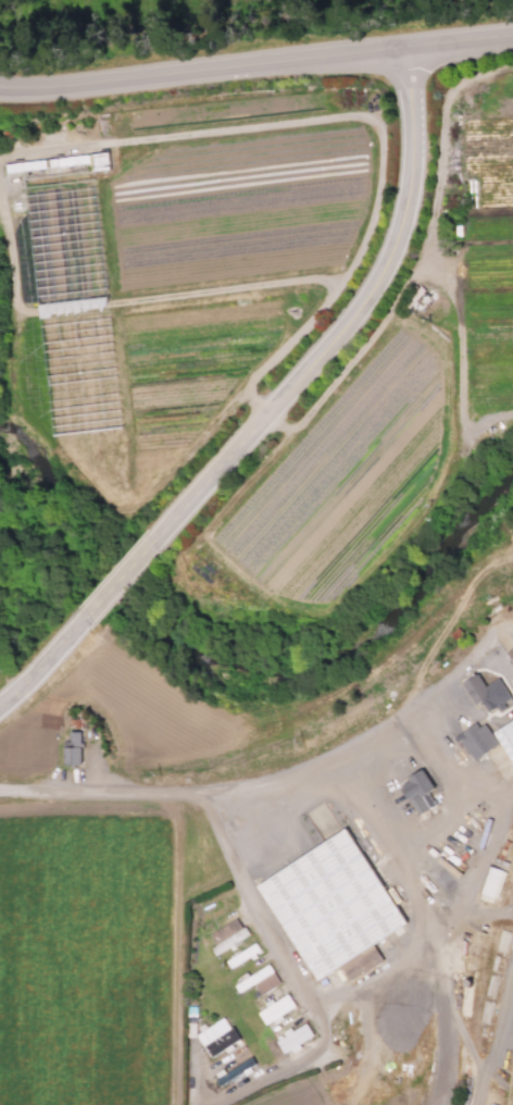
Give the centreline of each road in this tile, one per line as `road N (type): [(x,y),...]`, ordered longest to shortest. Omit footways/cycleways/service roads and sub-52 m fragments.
road 1 (tertiary): [(405,46),(411,185),(399,233),(362,311),(152,541)]
road 2 (secondary): [(0,87),(405,46)]
road 3 (track): [(308,1015),(240,894),(216,794)]
road 4 (tertiary): [(86,619),(0,703)]

